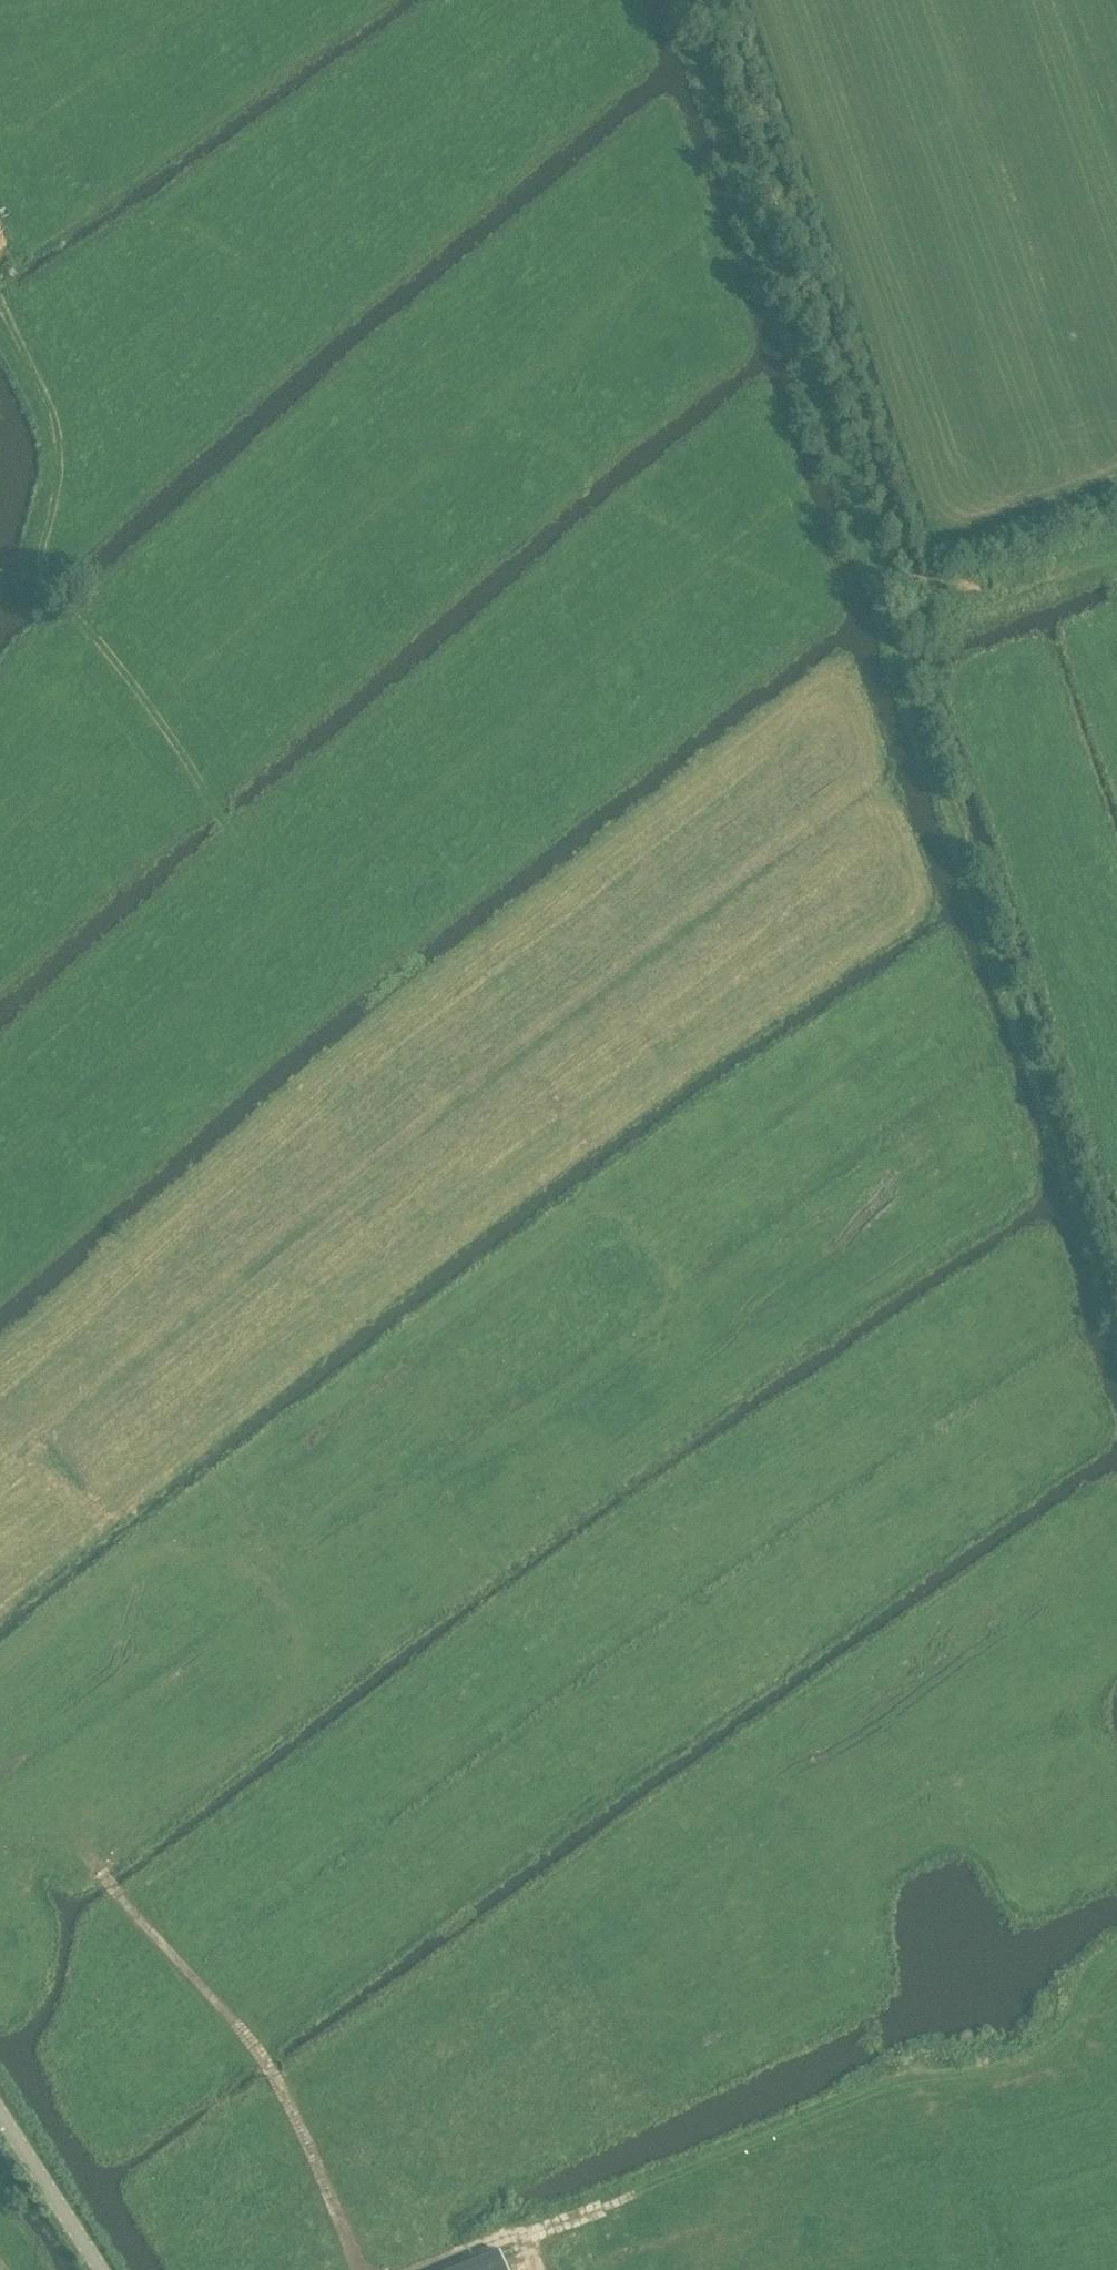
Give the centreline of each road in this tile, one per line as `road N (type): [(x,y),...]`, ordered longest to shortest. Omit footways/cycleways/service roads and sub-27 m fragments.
road 1 (unclassified): [(0,2119),(99,2269)]

